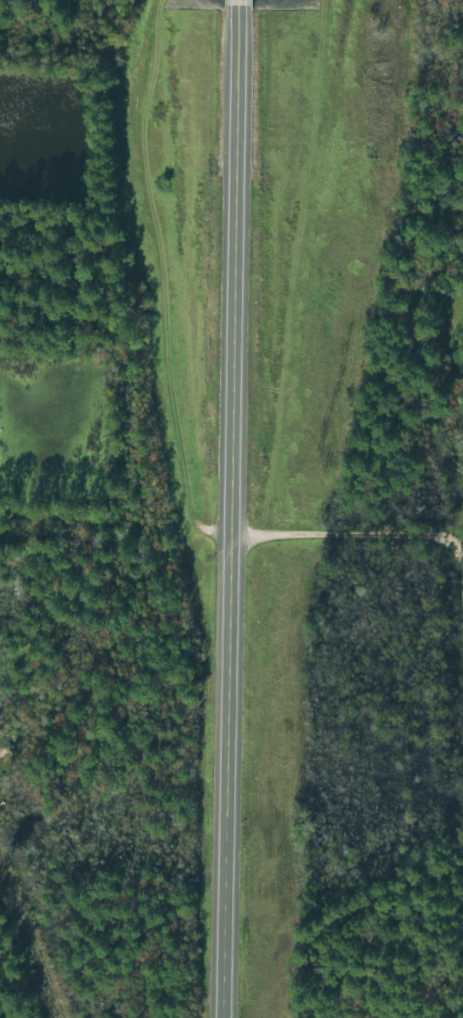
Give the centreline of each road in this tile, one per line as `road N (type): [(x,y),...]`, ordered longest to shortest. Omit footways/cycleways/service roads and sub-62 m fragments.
road 1 (secondary): [(241,10),(225,1017)]
road 2 (residential): [(462,119),(432,190),(431,516),(462,972)]
road 3 (residential): [(0,515),(234,529),(431,516)]
road 4 (residential): [(35,1017),(0,869)]

